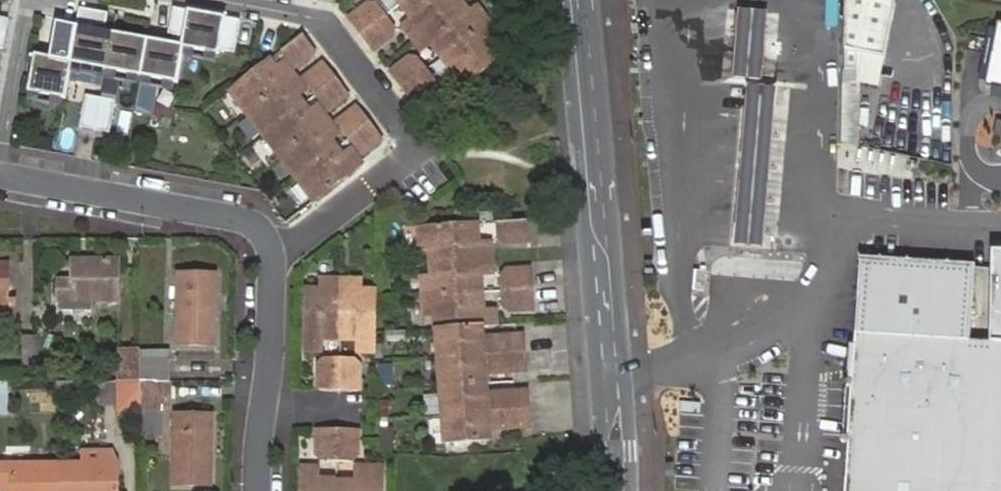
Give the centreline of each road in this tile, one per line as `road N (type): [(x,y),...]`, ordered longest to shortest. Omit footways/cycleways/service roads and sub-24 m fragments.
road 1 (residential): [(0,177),(229,213),(259,227),(278,263),(266,490)]
road 2 (tertiary): [(621,490),(604,183),(584,0)]

